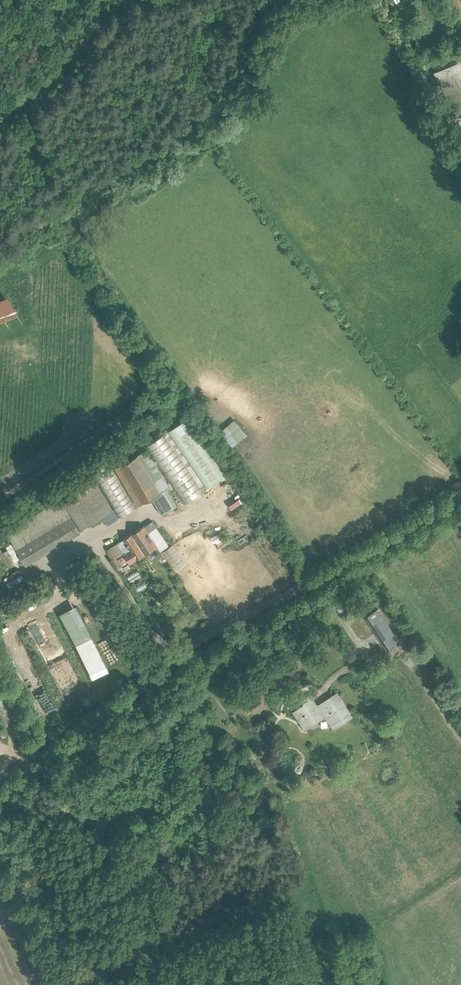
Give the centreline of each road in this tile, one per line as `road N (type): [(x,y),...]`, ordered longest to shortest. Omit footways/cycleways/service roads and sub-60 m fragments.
road 1 (unclassified): [(0,798),(173,657),(460,494)]

